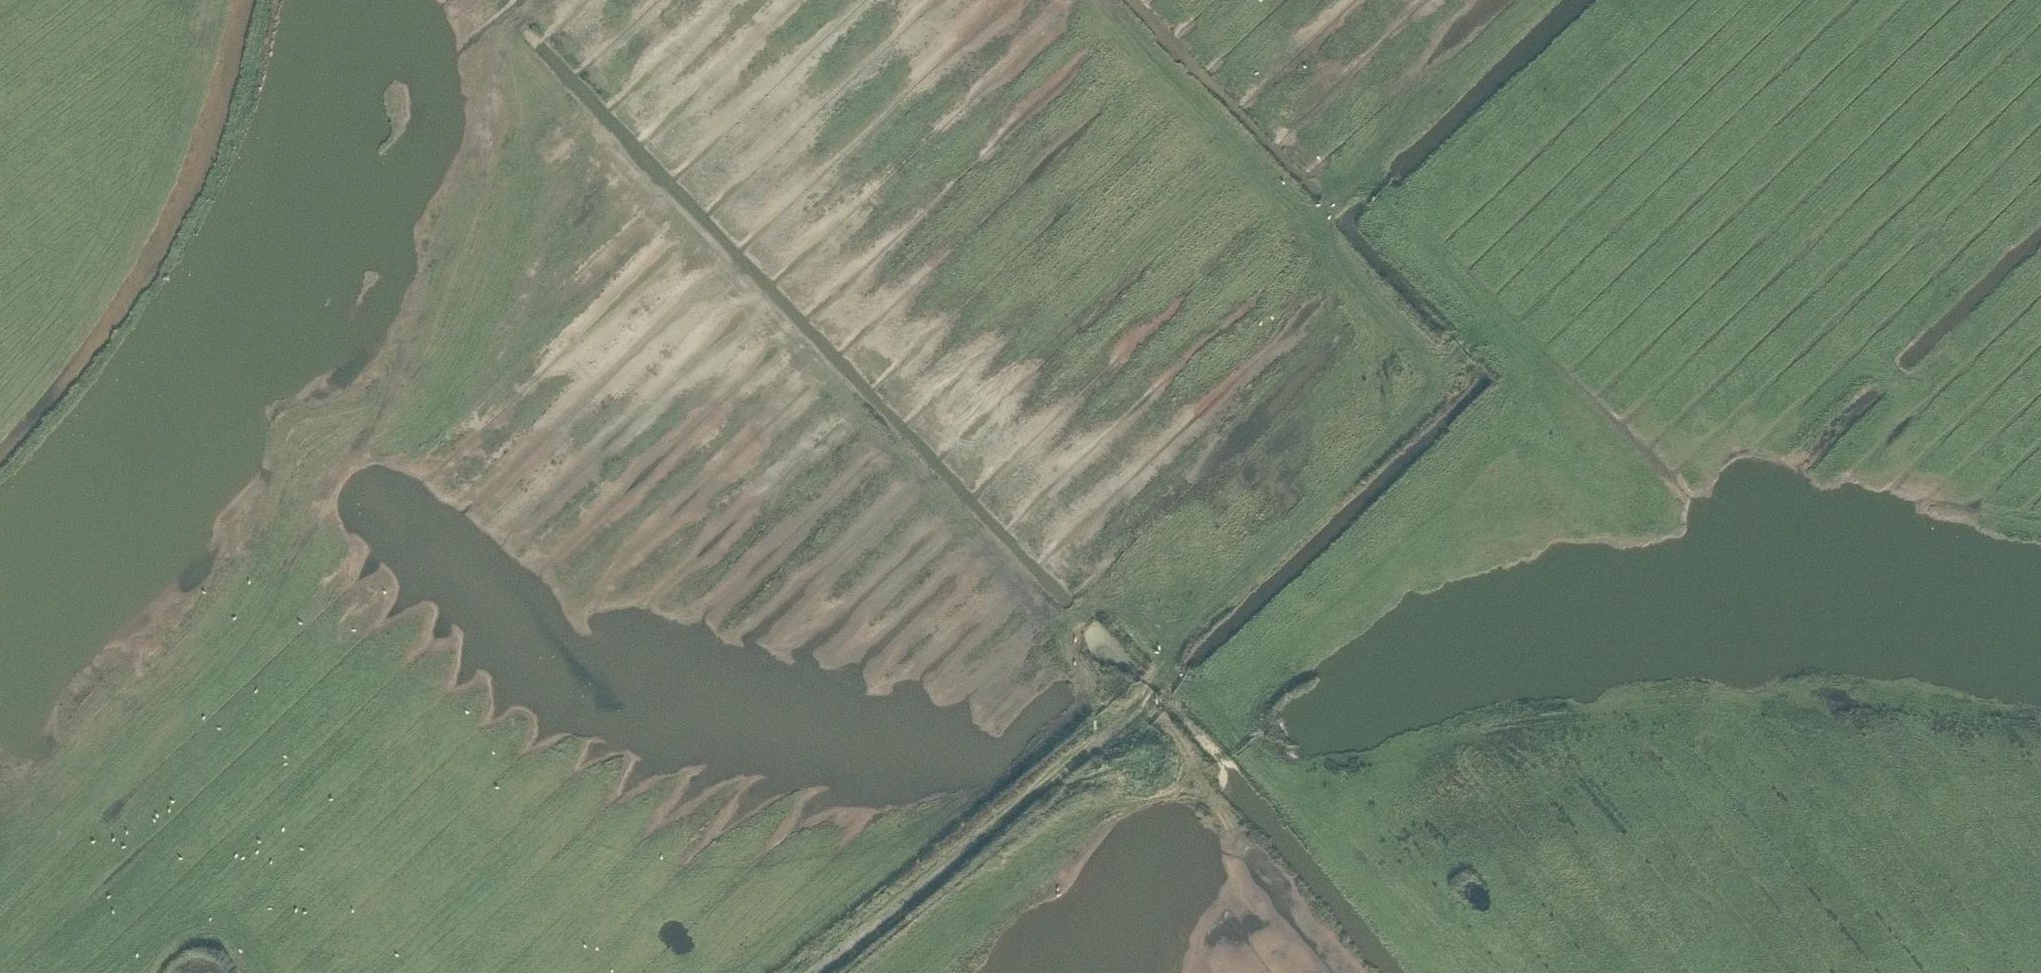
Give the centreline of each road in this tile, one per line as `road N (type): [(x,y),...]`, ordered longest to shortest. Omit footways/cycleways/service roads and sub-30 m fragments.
road 1 (track): [(802,972),(1154,679)]

